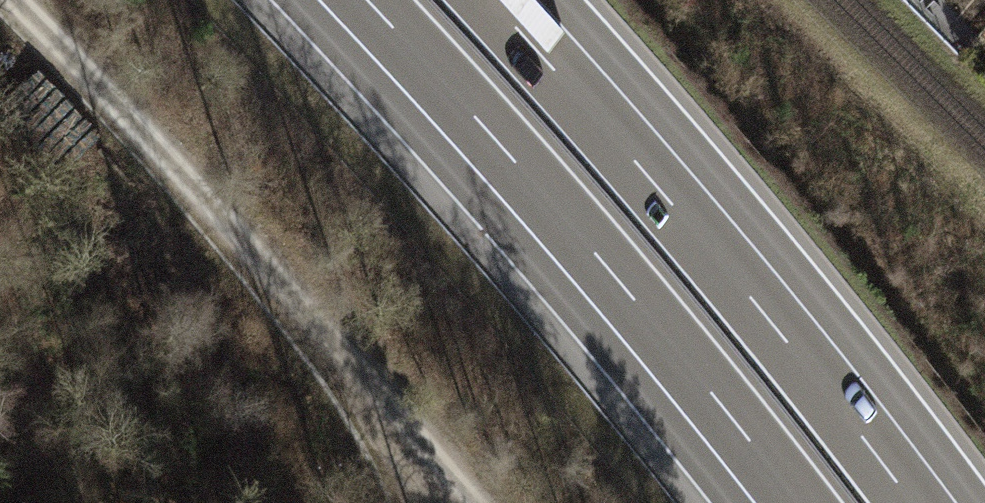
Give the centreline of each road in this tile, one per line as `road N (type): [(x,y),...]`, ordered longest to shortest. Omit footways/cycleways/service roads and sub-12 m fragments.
road 1 (track): [(13,0),(412,425),(475,502)]
road 2 (motorway): [(343,0),(572,253),(776,502)]
road 3 (motorway): [(933,502),(783,310),(514,0)]

